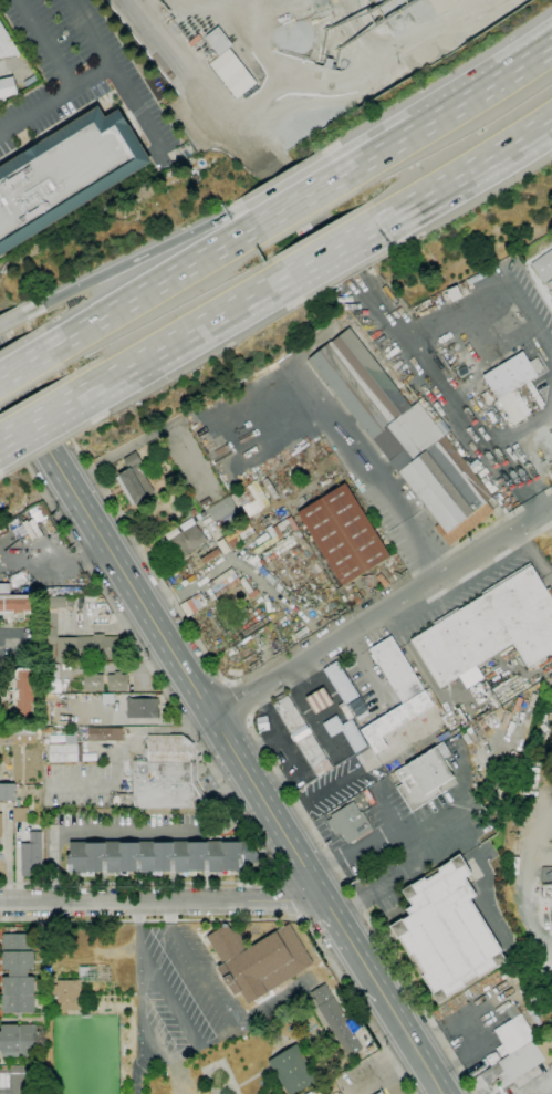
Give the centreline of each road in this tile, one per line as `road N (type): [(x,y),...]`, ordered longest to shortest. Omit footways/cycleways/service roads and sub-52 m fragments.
road 1 (secondary): [(0,372),(210,719)]
road 2 (residential): [(551,506),(210,719)]
road 3 (residential): [(324,899),(0,902)]
road 4 (motorway): [(258,226),(45,351)]
road 5 (motorway): [(246,207),(23,313)]
road 6 (motorway): [(75,397),(289,275)]
road 7 (motorway): [(375,225),(551,121)]
road 8 (secondary): [(355,949),(442,1093)]
road 9 (motorway): [(551,47),(418,131)]
road 10 (secondary): [(278,824),(355,949)]
road 11 (secondary): [(210,719),(278,824)]

